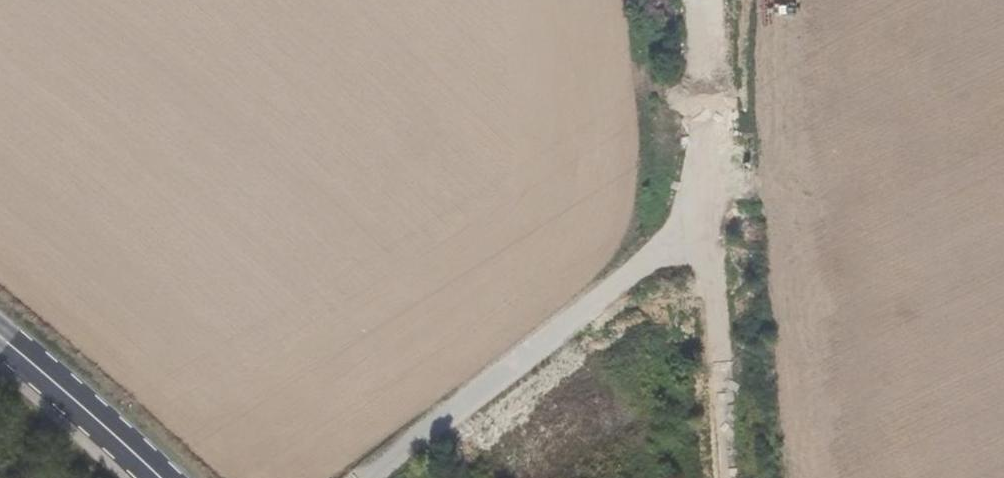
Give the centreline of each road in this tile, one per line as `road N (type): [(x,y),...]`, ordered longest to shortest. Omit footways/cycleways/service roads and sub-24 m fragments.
road 1 (track): [(370,477),(626,286),(703,211)]
road 2 (secondary): [(161,477),(0,337)]
road 3 (track): [(703,211),(692,0)]

